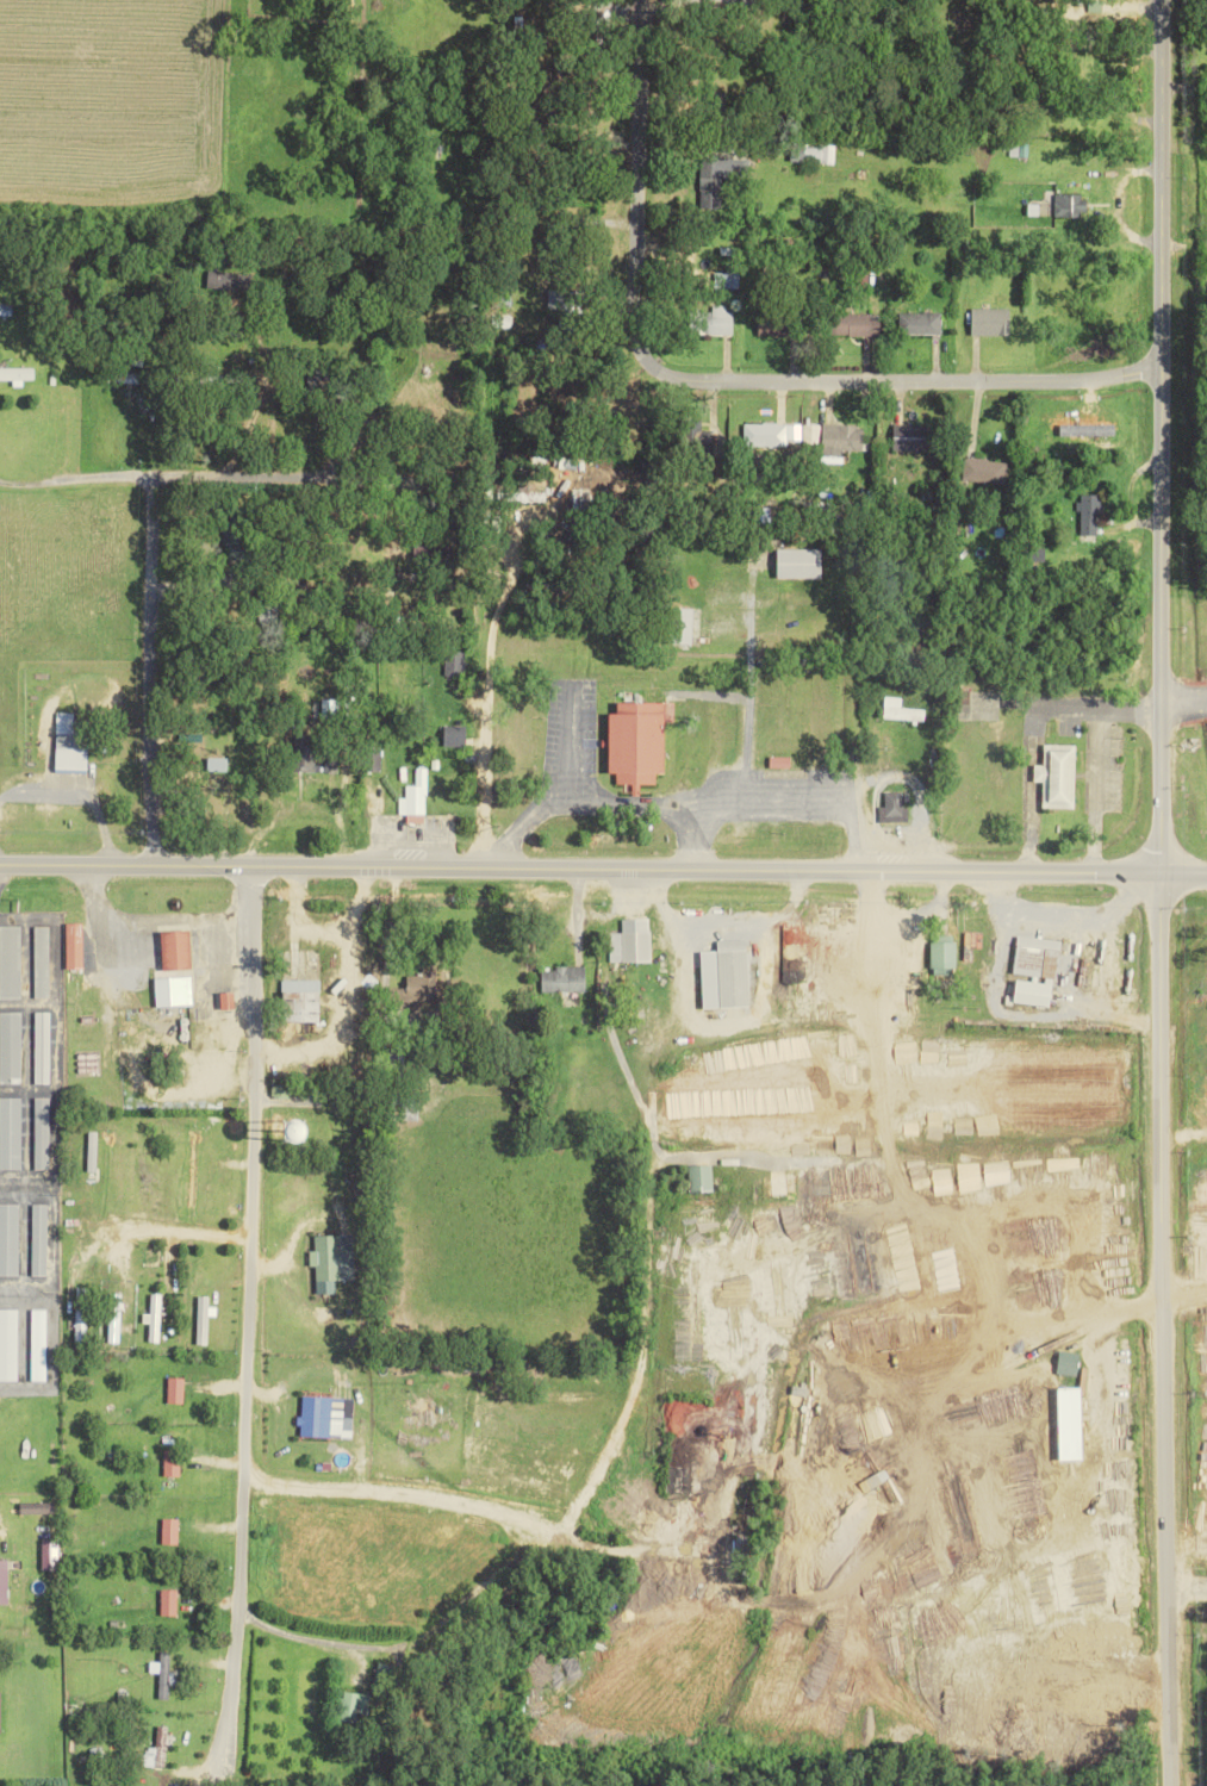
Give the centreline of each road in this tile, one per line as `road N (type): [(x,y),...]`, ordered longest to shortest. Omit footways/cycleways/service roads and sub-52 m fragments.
road 1 (primary): [(1206,870),(0,859)]
road 2 (residential): [(245,860),(249,1101),(228,1656),(222,1720),(199,1785)]
road 3 (residential): [(1157,871),(1161,1785)]
road 4 (residential): [(1159,387),(686,397),(648,378),(655,0)]
road 5 (secondary): [(1157,871),(1160,0)]
road 6 (residential): [(784,864),(726,1262),(680,1486),(776,1697)]
road 7 (residential): [(472,861),(471,697),(396,603)]

